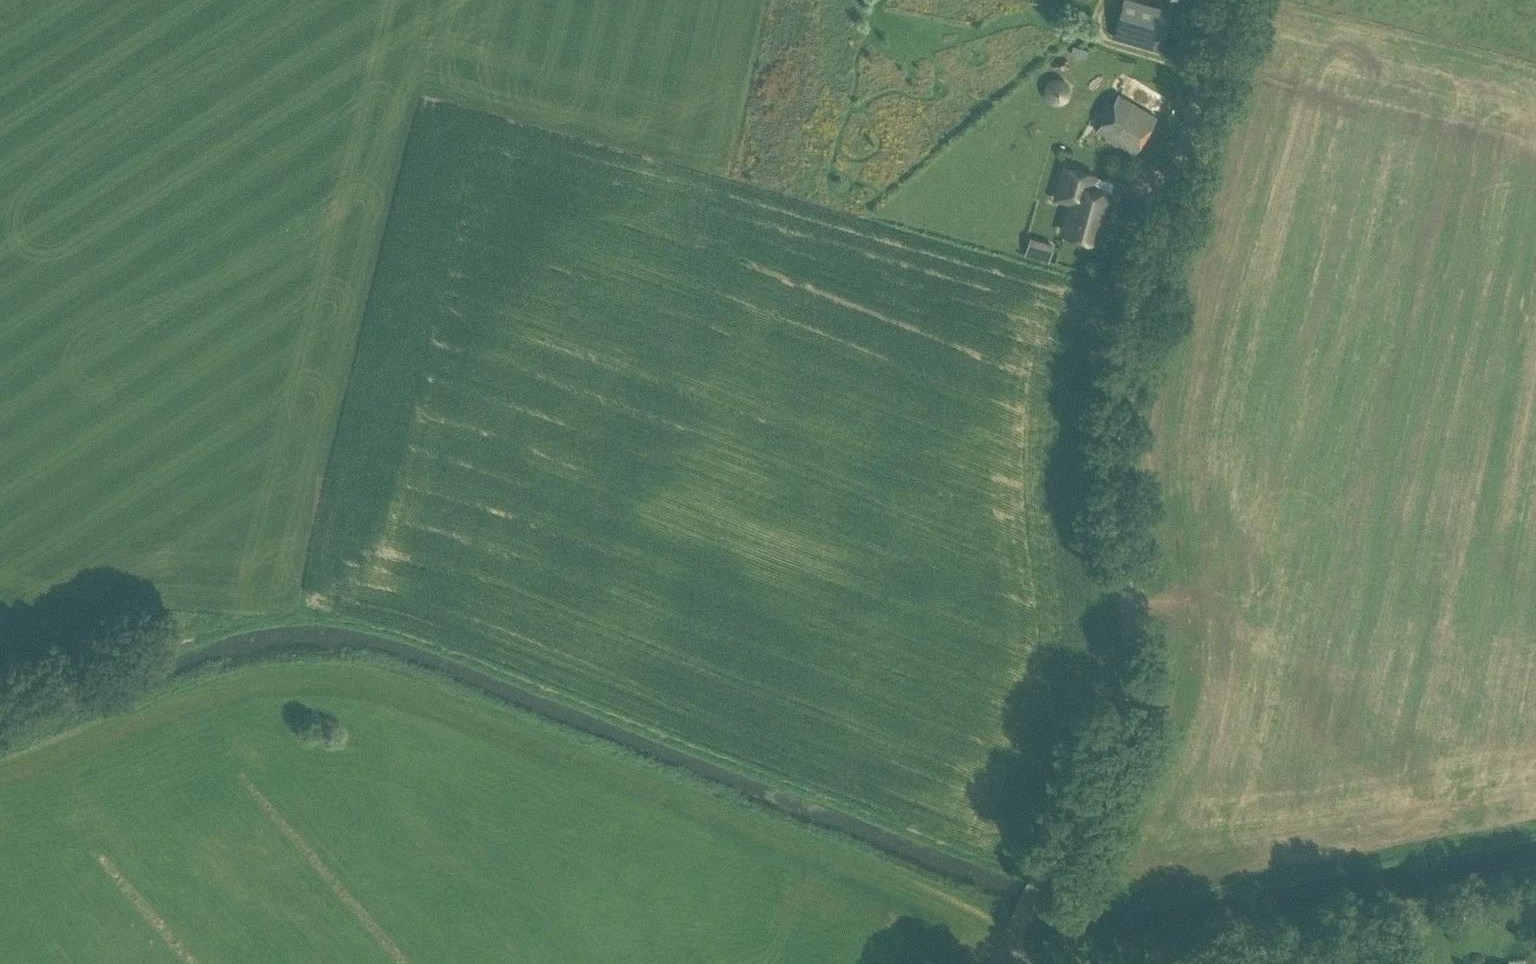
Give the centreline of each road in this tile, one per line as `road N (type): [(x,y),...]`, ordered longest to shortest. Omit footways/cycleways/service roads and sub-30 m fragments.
road 1 (unclassified): [(998,963),(1123,704),(1131,667),(1109,433),(1224,0)]

